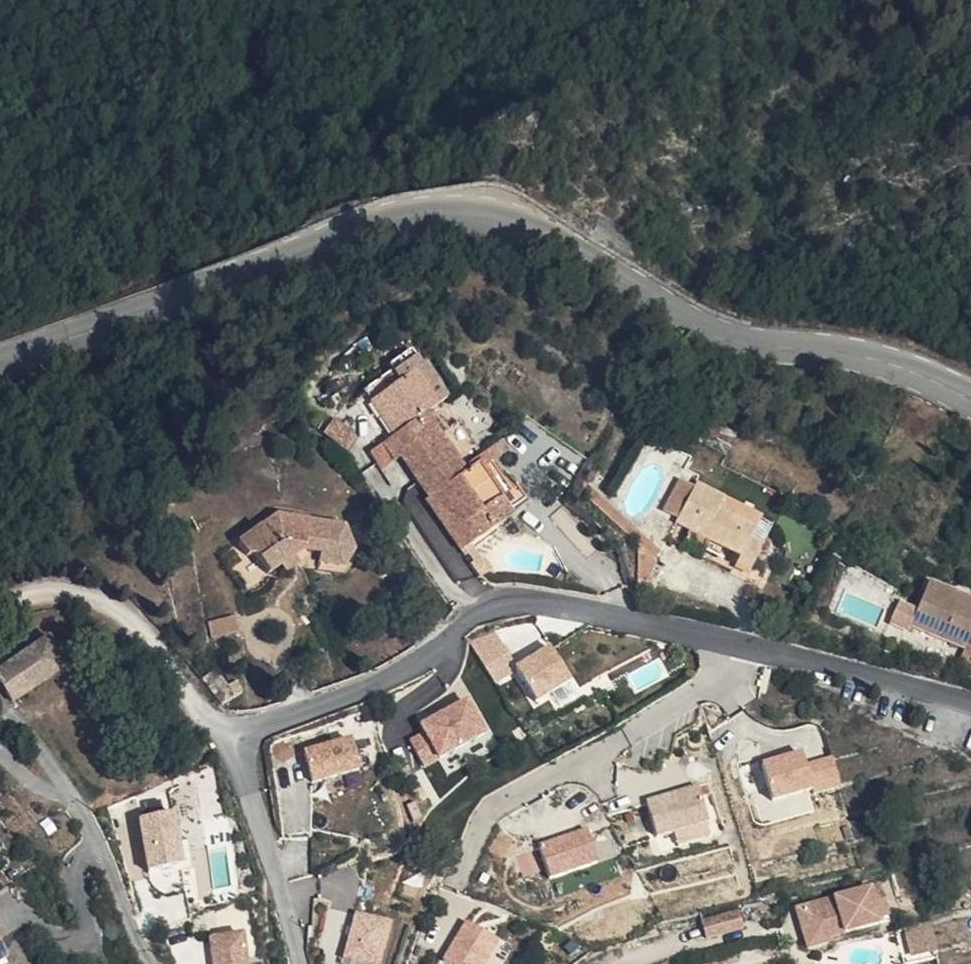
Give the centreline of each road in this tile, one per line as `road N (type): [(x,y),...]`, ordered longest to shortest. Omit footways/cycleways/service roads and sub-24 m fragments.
road 1 (secondary): [(970,401),(883,361),(737,341),(686,324),(578,247),(514,220),(456,212),(380,220),(0,361)]
road 2 (residential): [(735,640),(558,604),(495,609),(401,671),(235,740)]
road 3 (residential): [(735,640),(718,678),(489,810),(450,887)]
road 4 (residential): [(0,702),(71,796),(151,963)]
road 5 (track): [(213,721),(129,616),(93,598),(51,593),(0,603)]
road 6 (residential): [(970,709),(735,640)]
road 7 (residential): [(301,963),(235,740)]

